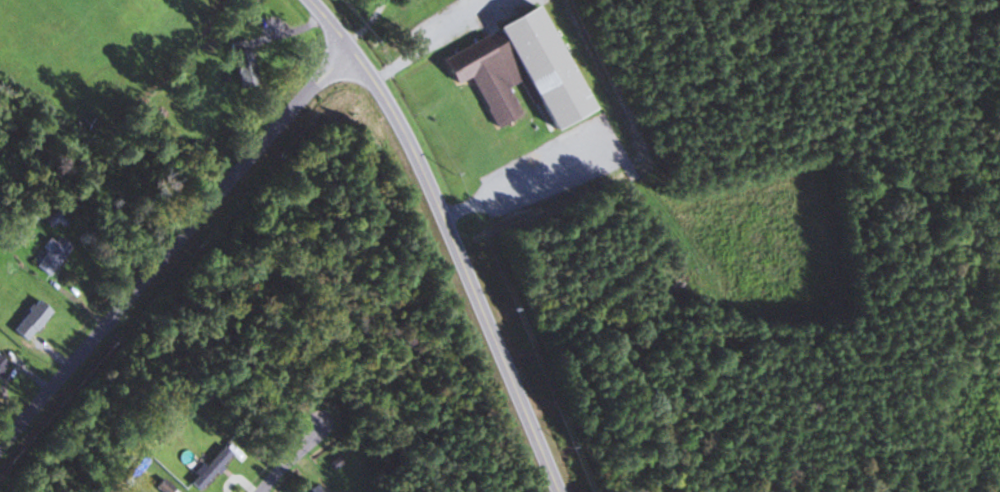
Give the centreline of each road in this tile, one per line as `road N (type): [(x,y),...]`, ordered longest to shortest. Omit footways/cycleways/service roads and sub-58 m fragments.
road 1 (secondary): [(559,491),(409,141),(309,0)]
road 2 (residential): [(0,452),(320,79),(353,56)]

